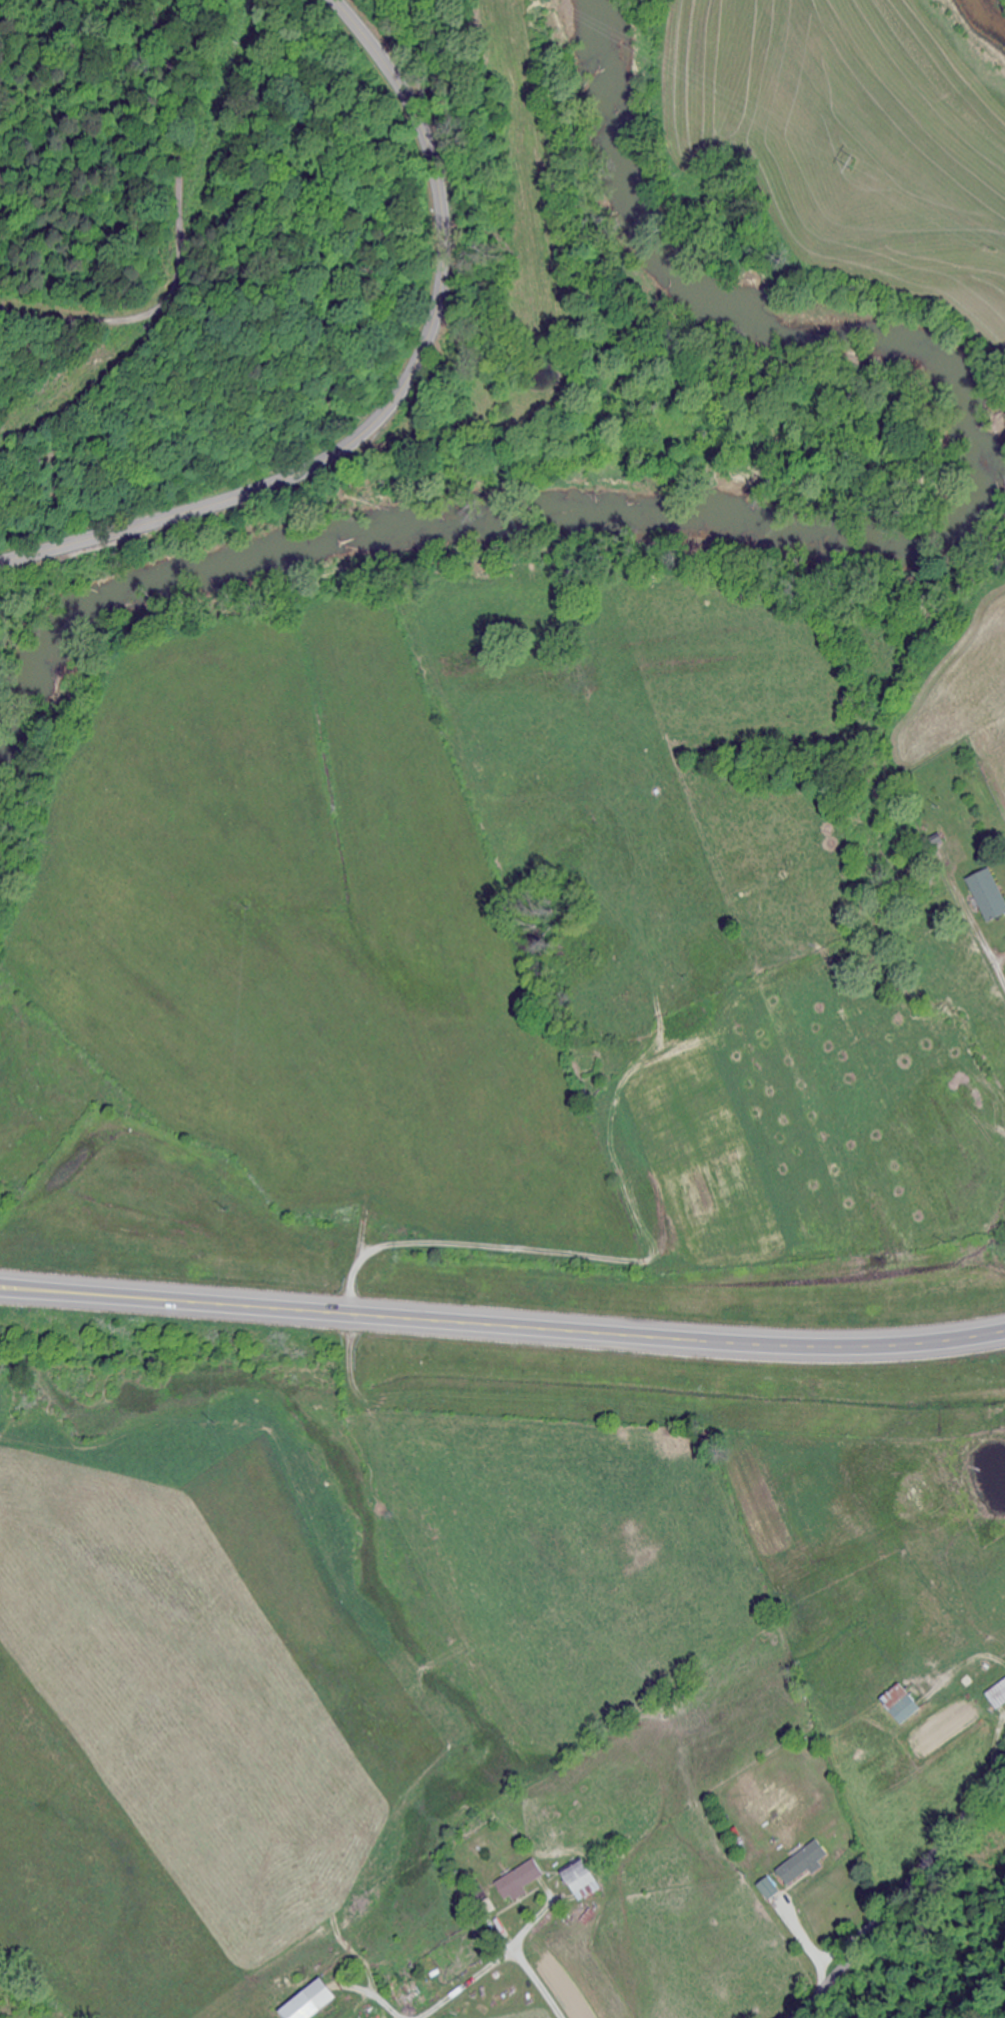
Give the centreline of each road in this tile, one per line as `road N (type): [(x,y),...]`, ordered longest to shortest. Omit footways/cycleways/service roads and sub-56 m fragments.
road 1 (trunk): [(1004,1332),(929,1343),(797,1346),(0,1288)]
road 2 (secondary): [(0,562),(308,467),(395,399),(430,336),(444,280),(440,185),(400,79),(335,0)]
road 3 (residential): [(788,2017),(1004,1776)]

